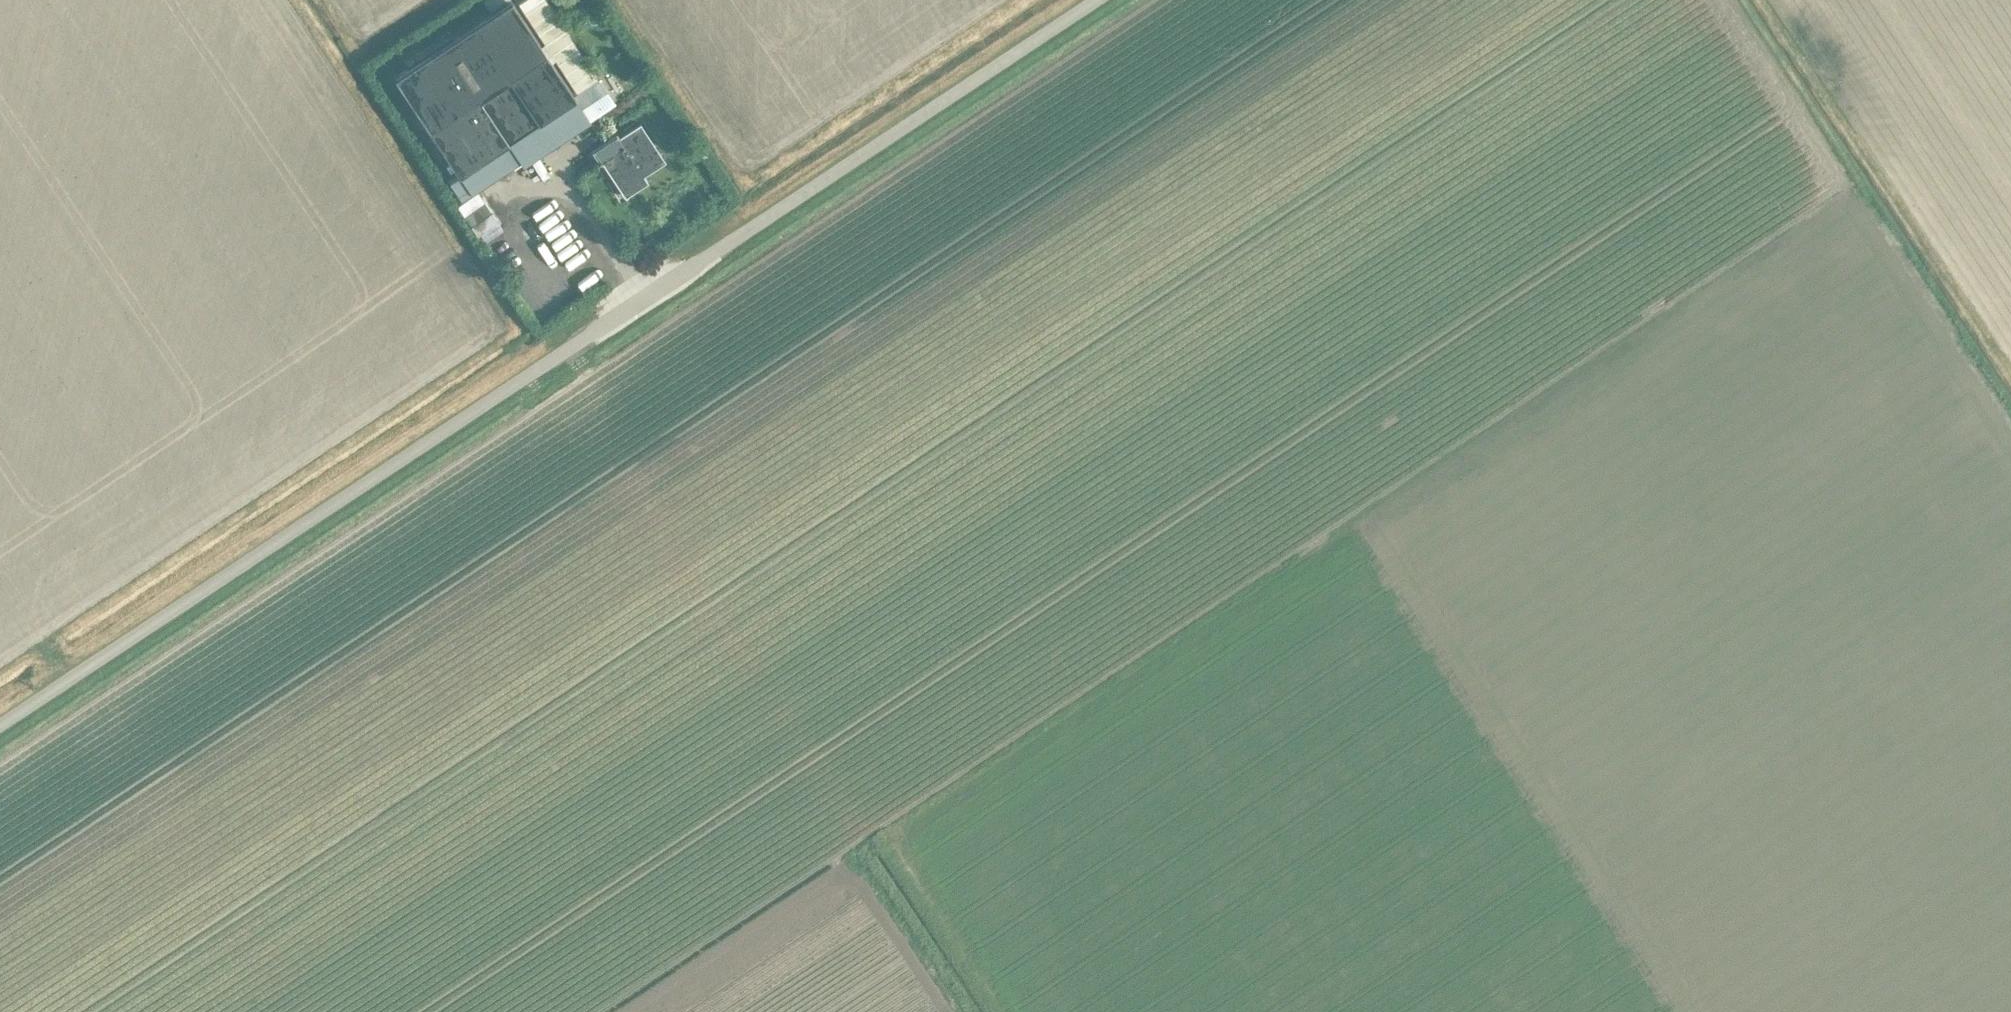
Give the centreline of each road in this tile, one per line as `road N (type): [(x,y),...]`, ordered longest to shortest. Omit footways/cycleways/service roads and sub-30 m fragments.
road 1 (unclassified): [(0,732),(1092,0)]

